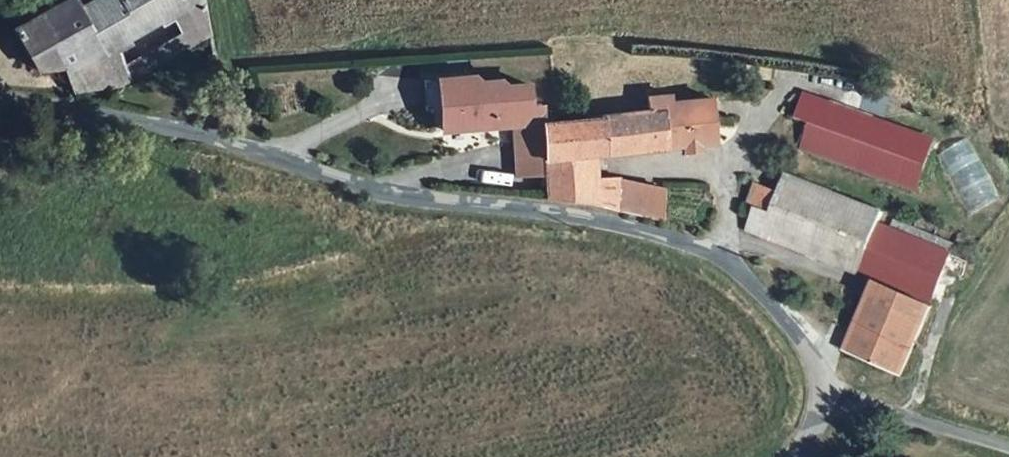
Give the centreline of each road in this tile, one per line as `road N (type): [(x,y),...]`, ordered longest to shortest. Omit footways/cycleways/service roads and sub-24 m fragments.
road 1 (unclassified): [(0,100),(83,106),(403,199),(573,212),(706,250),(750,276),(832,394)]
road 2 (unclassified): [(832,394),(1008,451)]

